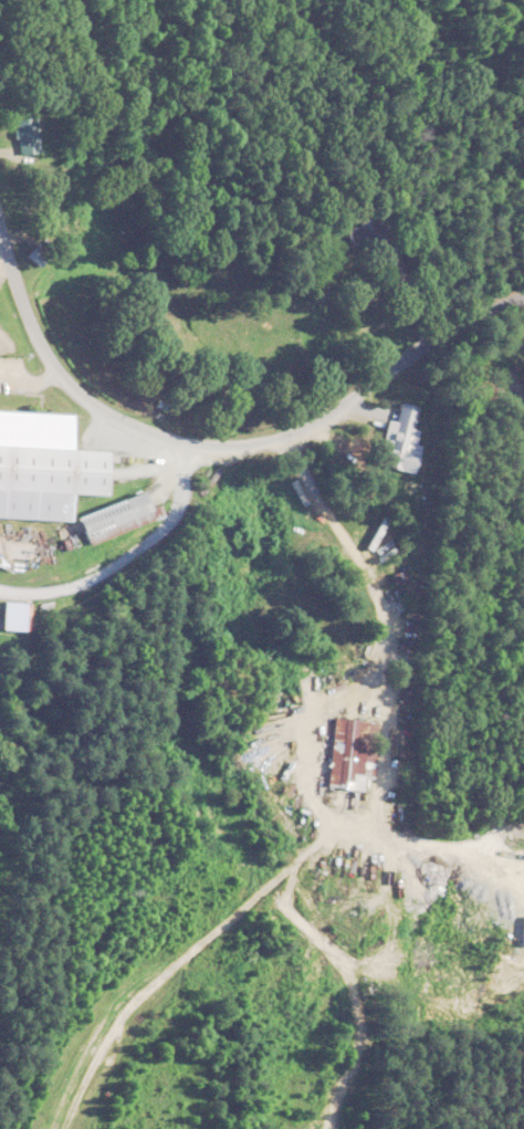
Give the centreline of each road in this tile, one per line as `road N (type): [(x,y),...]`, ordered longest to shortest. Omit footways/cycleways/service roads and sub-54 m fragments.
road 1 (residential): [(523,297),(444,328),(290,437),(244,448),(174,448),(103,421),(69,393),(19,318),(0,256)]

